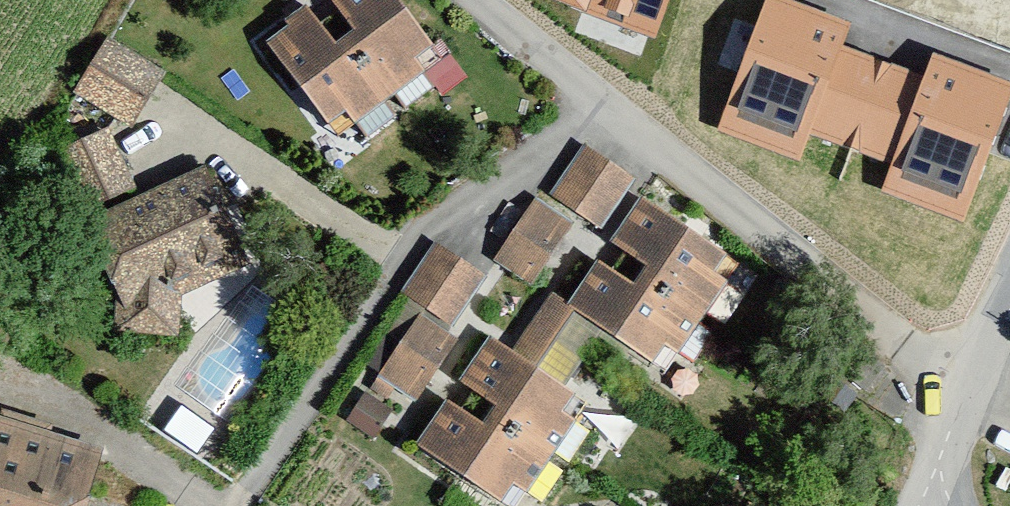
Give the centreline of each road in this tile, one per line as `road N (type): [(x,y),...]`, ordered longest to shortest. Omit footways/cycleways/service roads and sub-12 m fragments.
road 1 (residential): [(1009,323),(939,480)]

